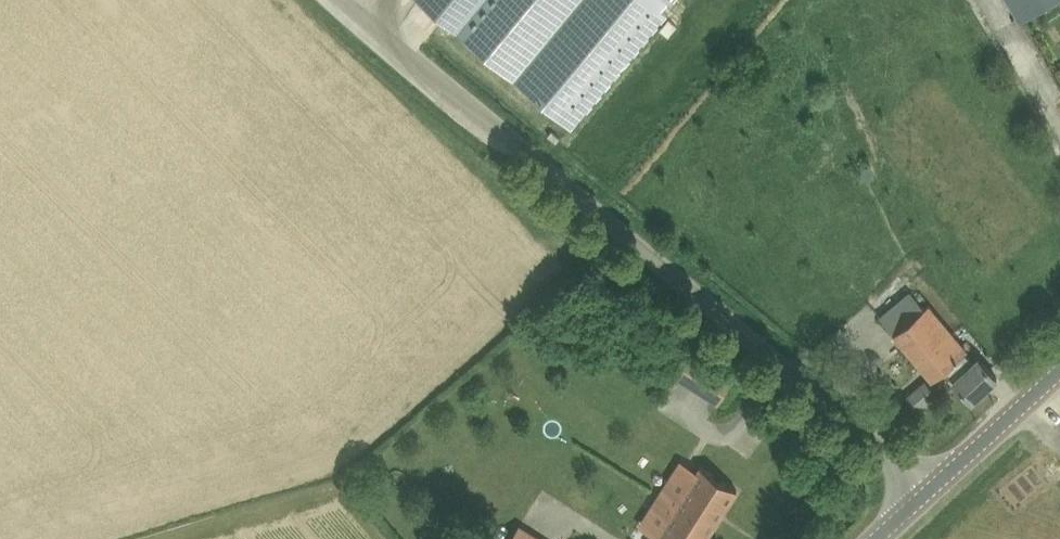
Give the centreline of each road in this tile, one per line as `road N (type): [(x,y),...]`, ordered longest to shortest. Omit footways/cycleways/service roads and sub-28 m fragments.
road 1 (unclassified): [(928,491),(496,119),(345,0)]
road 2 (tertiary): [(928,491),(1059,375)]

